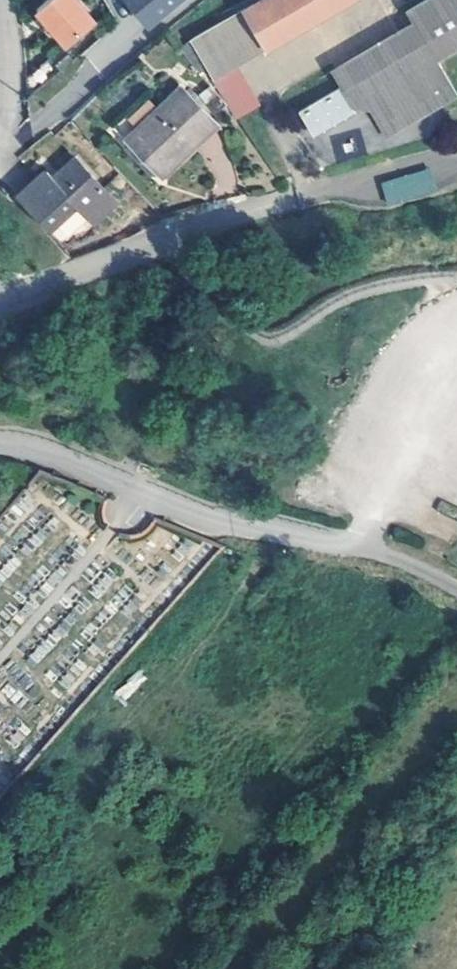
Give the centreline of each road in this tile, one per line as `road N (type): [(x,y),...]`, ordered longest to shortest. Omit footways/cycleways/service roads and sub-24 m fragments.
road 1 (residential): [(0,446),(59,458),(241,522),(355,544)]
road 2 (residential): [(0,8),(0,131)]

